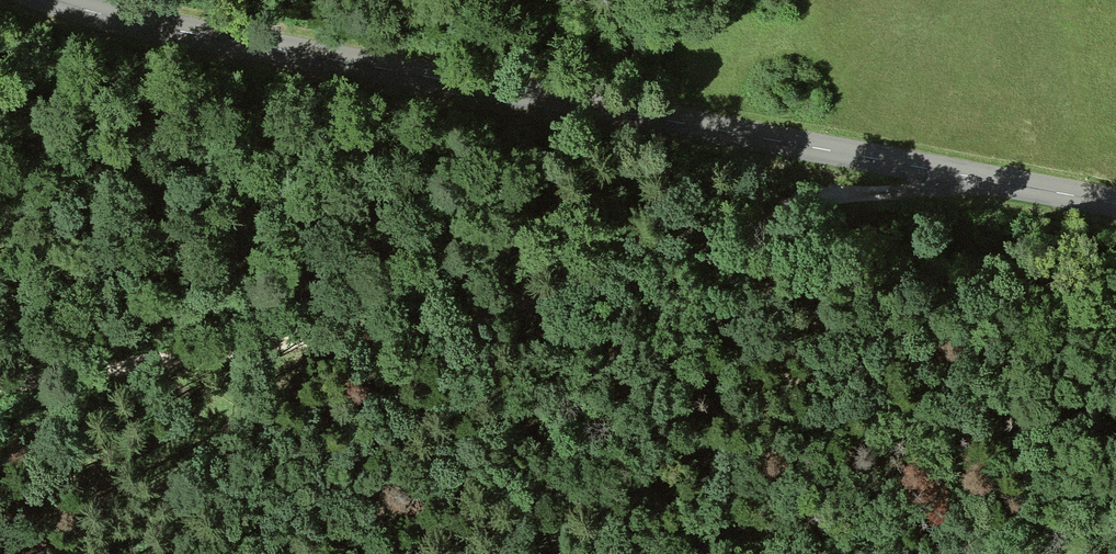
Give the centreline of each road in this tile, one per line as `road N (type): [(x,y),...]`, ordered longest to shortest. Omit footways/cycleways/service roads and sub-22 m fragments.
road 1 (tertiary): [(47,0),(1115,204)]
road 2 (track): [(855,159),(553,290),(455,322),(0,386)]

